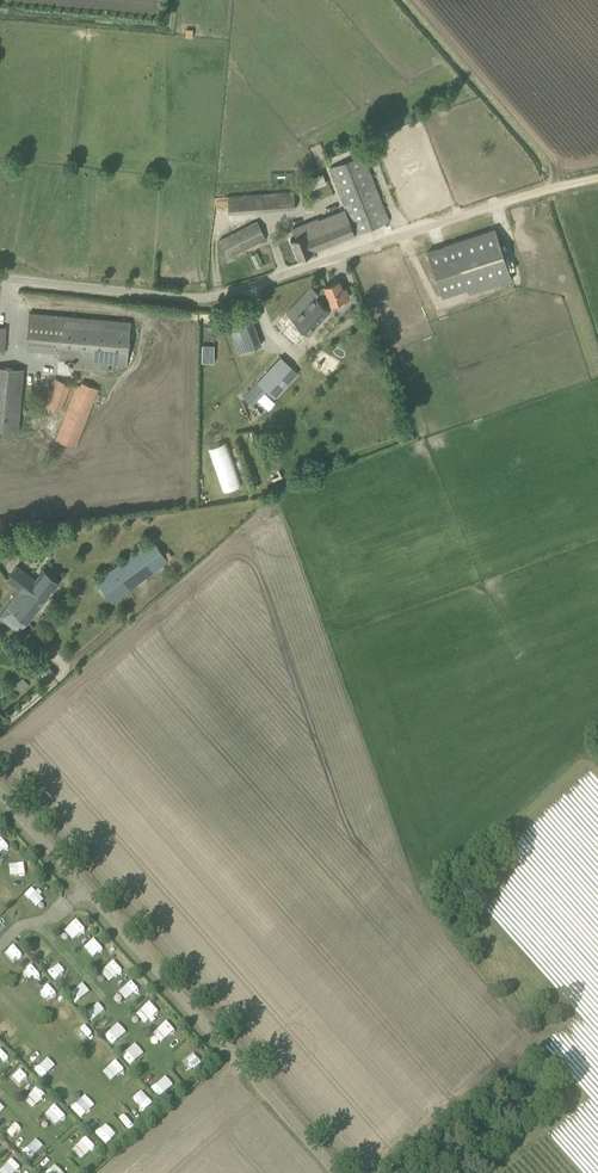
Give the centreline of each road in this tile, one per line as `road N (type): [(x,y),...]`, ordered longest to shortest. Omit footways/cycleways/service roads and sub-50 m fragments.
road 1 (unclassified): [(344,1172),(0,785)]
road 2 (unclassified): [(0,277),(202,299),(403,235)]
road 3 (track): [(597,177),(403,235)]

